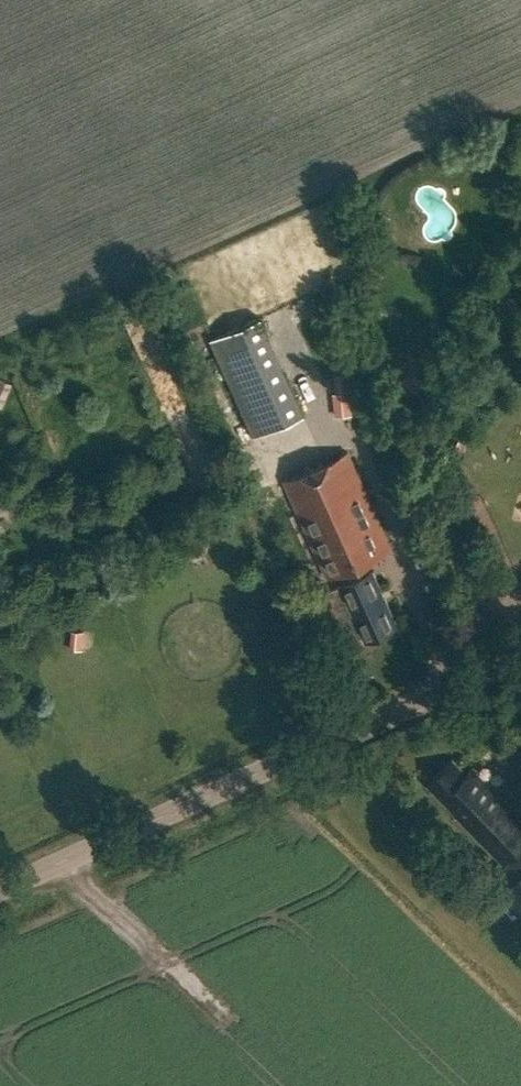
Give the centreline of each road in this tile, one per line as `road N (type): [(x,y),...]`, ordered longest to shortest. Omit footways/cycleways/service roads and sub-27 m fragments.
road 1 (tertiary): [(0,885),(520,650)]

